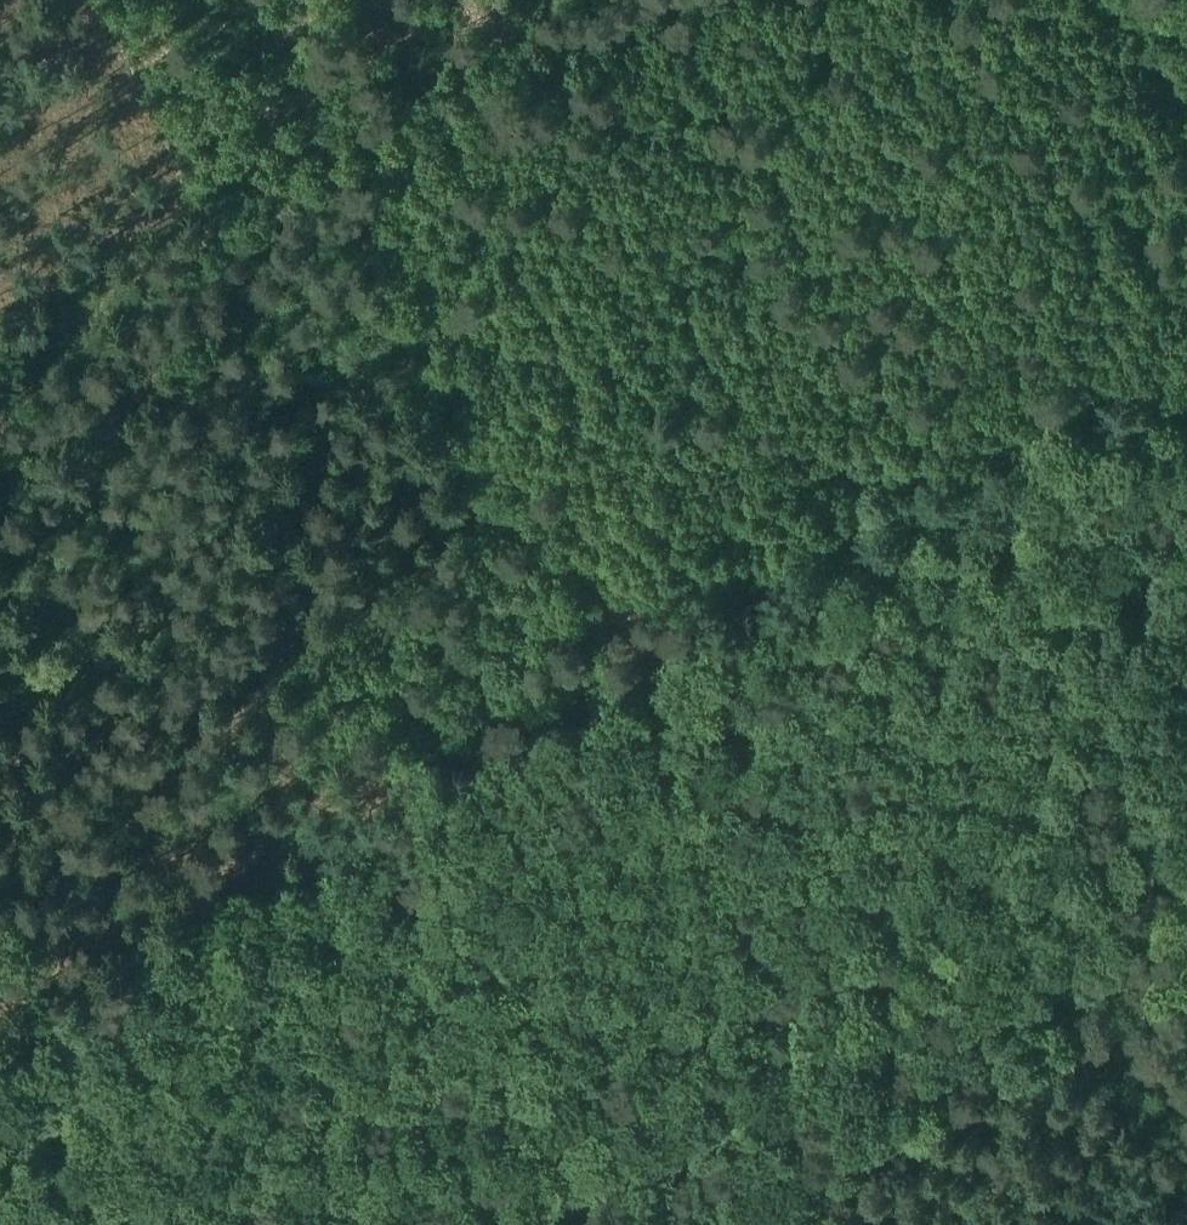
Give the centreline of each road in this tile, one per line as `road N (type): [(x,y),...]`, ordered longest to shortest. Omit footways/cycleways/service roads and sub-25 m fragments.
road 1 (track): [(0,319),(642,0)]

